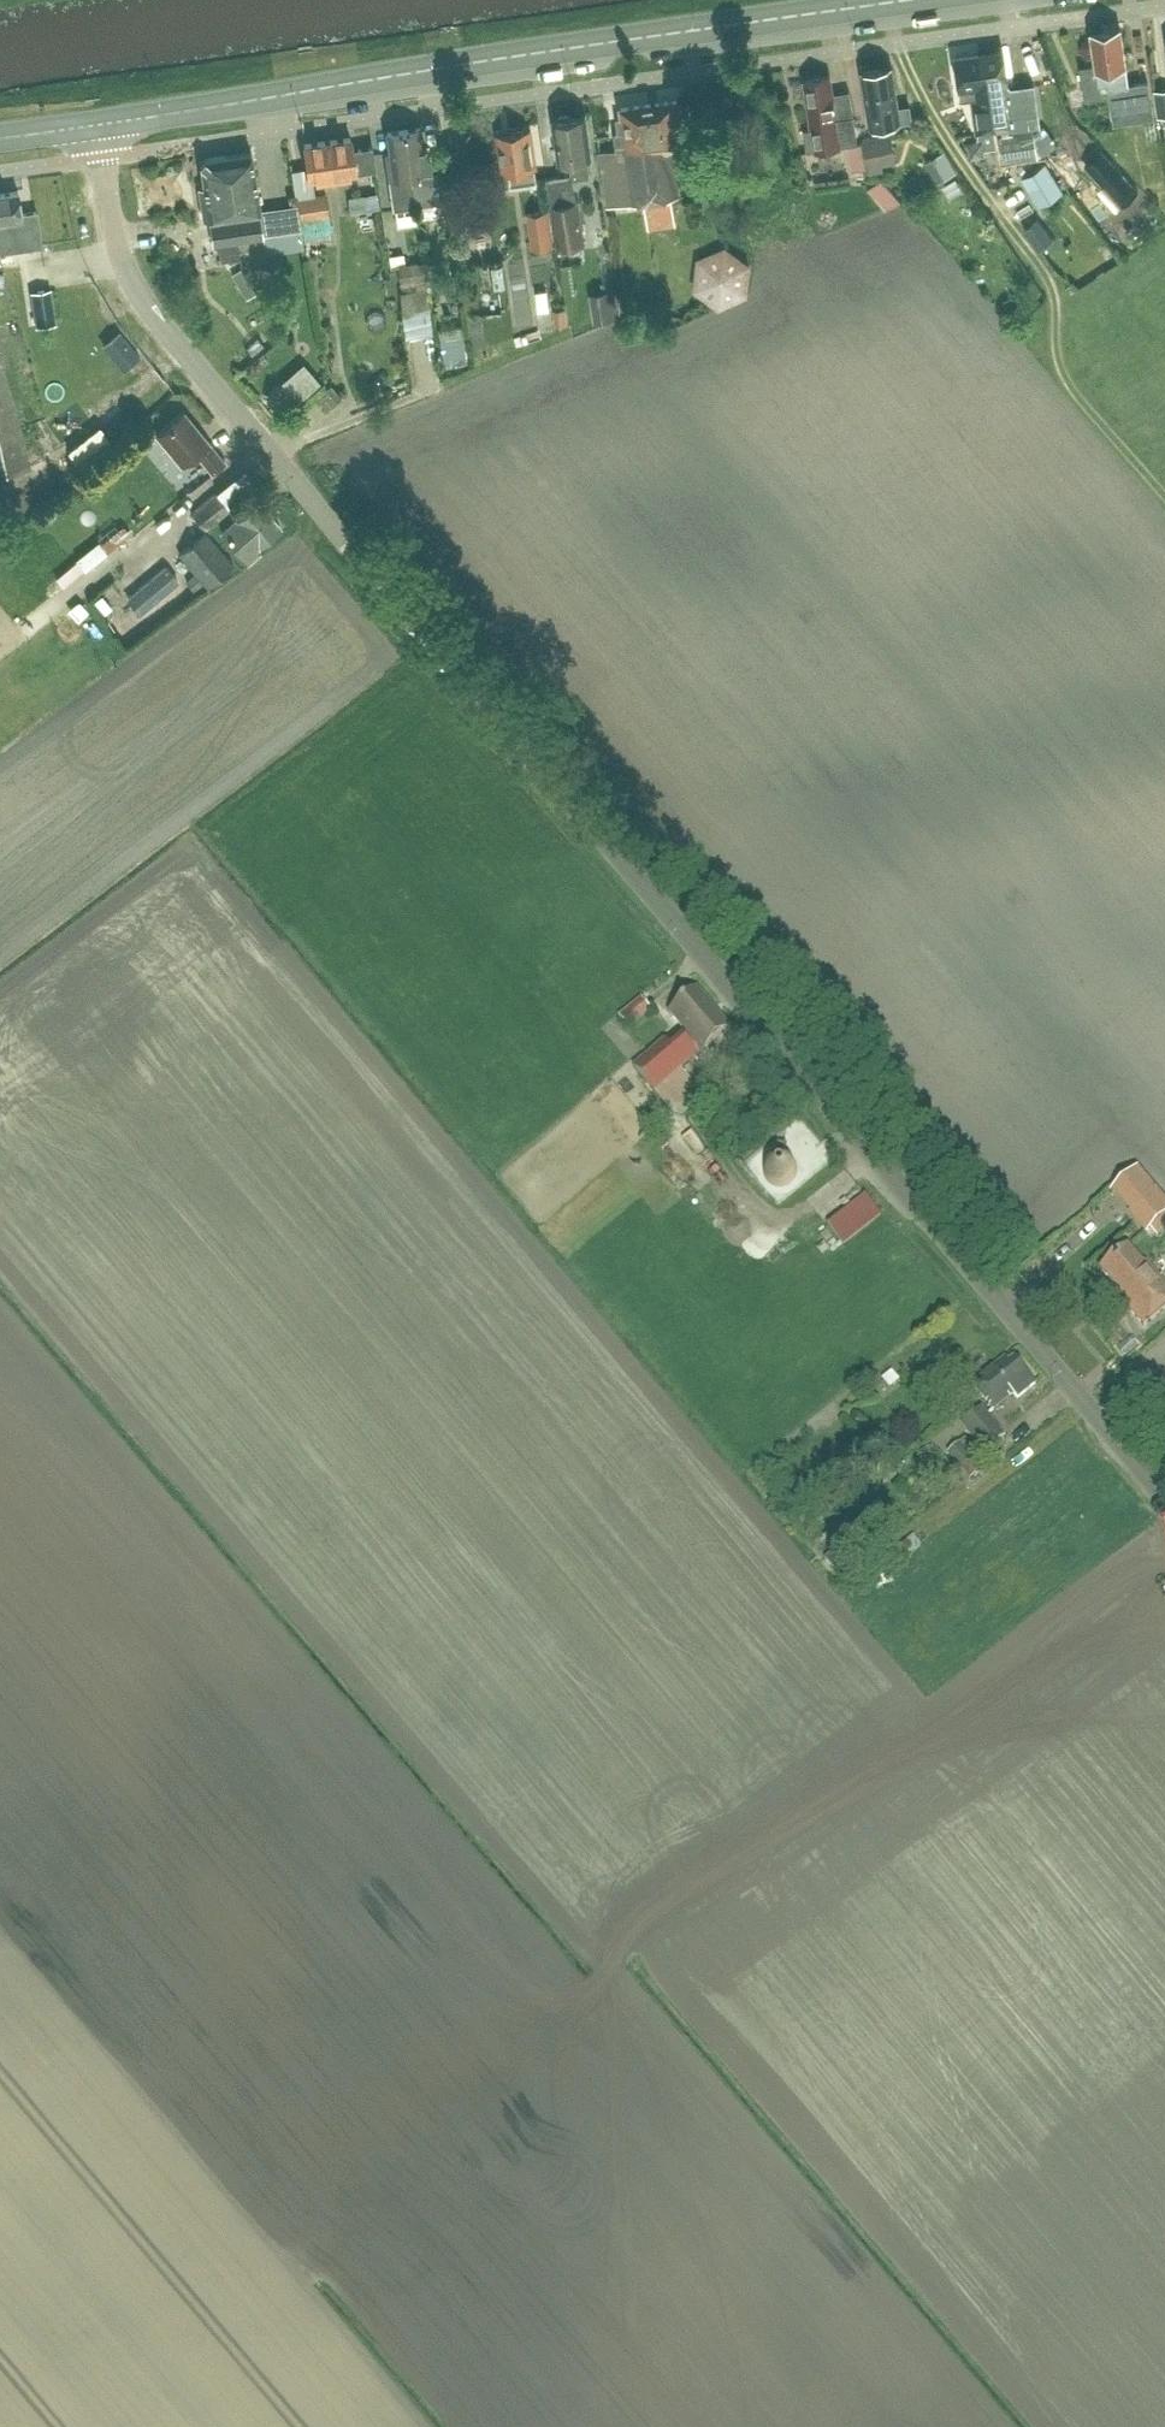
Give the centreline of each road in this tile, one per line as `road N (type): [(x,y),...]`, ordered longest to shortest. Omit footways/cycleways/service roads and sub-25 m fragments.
road 1 (unclassified): [(1164,1502),(186,354),(122,259),(105,122)]
road 2 (primary): [(105,122),(913,0)]

